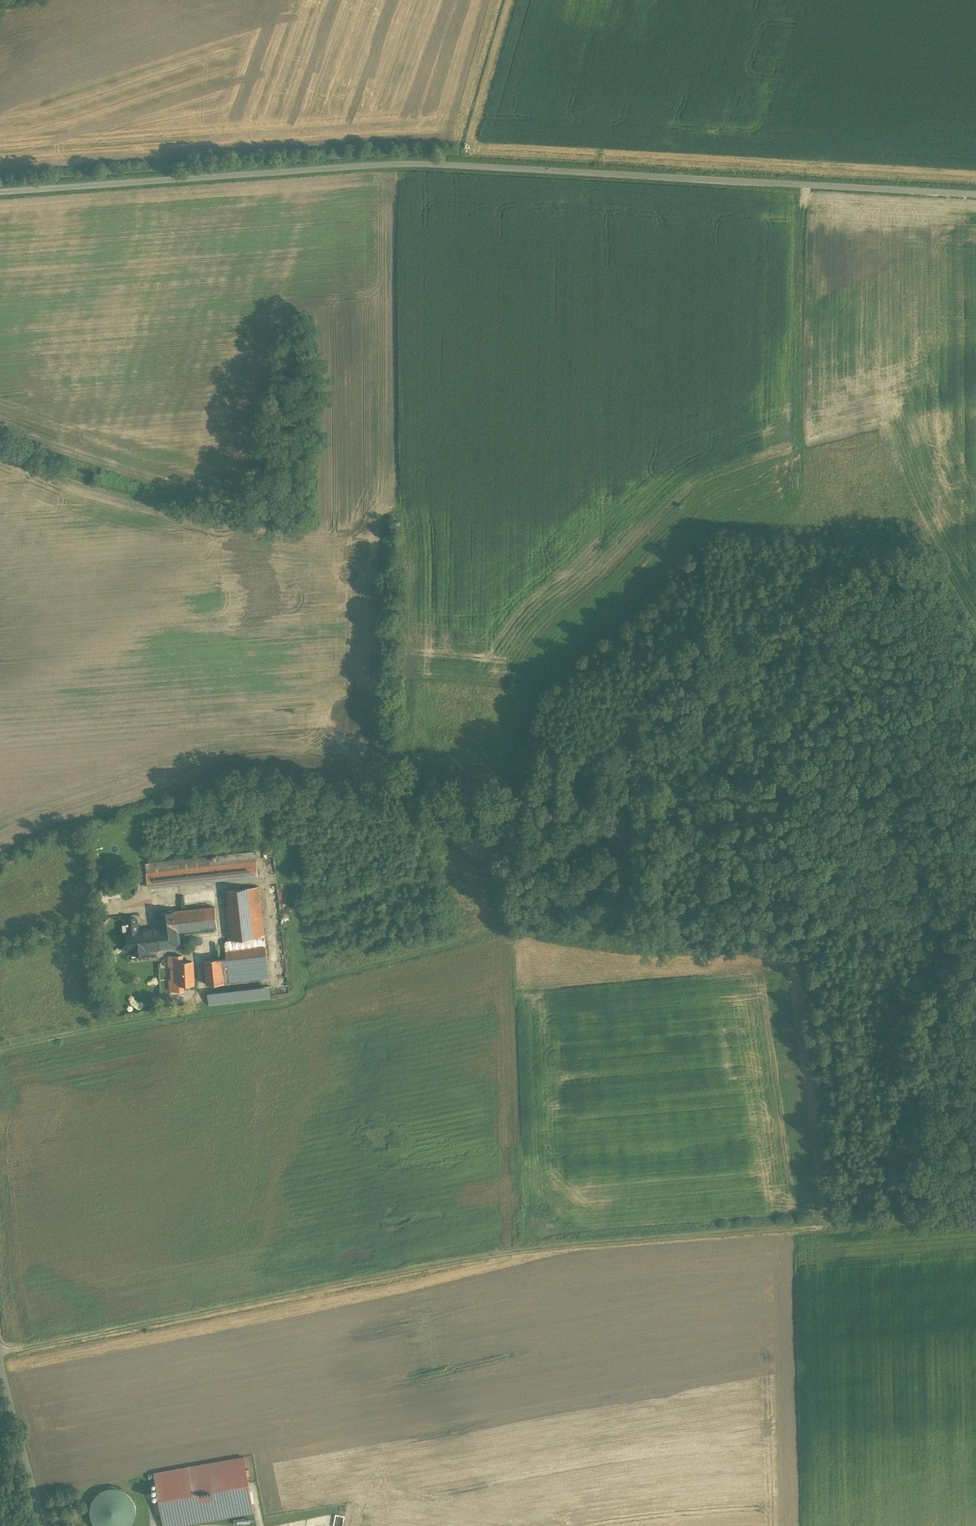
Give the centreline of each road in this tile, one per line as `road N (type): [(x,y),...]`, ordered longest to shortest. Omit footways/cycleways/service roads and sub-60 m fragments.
road 1 (track): [(0,1353),(454,1257),(640,1234),(975,1211)]
road 2 (unclassified): [(0,193),(405,163),(975,193)]
road 3 (track): [(0,1050),(206,1008)]
road 4 (unclassified): [(0,1364),(45,1525)]

